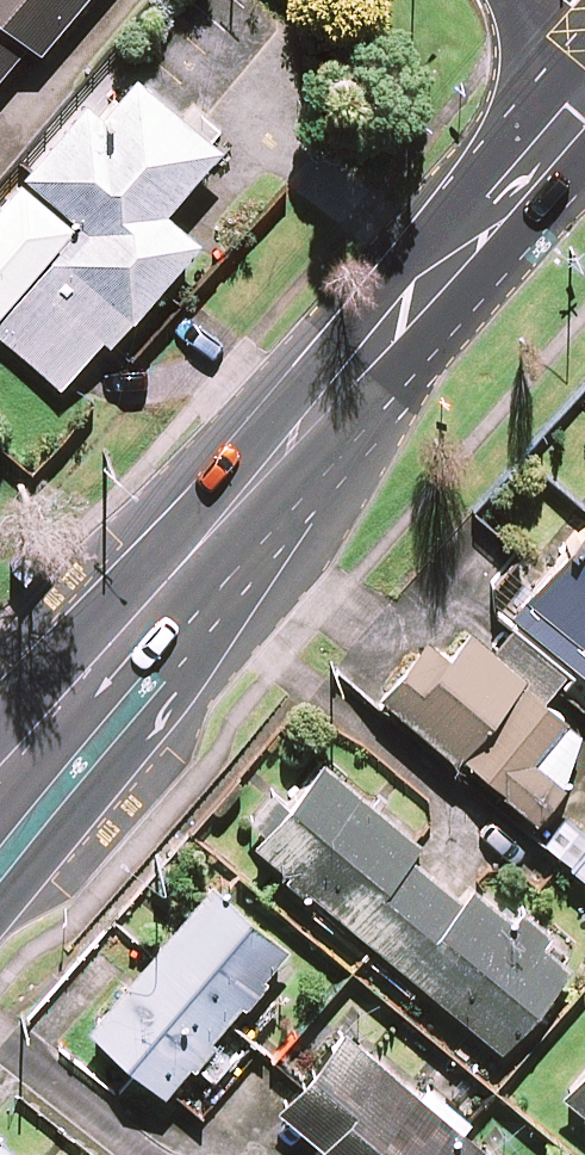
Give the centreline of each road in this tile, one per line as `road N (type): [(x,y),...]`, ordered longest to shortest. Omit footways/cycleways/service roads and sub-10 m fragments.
road 1 (secondary): [(0,763),(584,107)]

